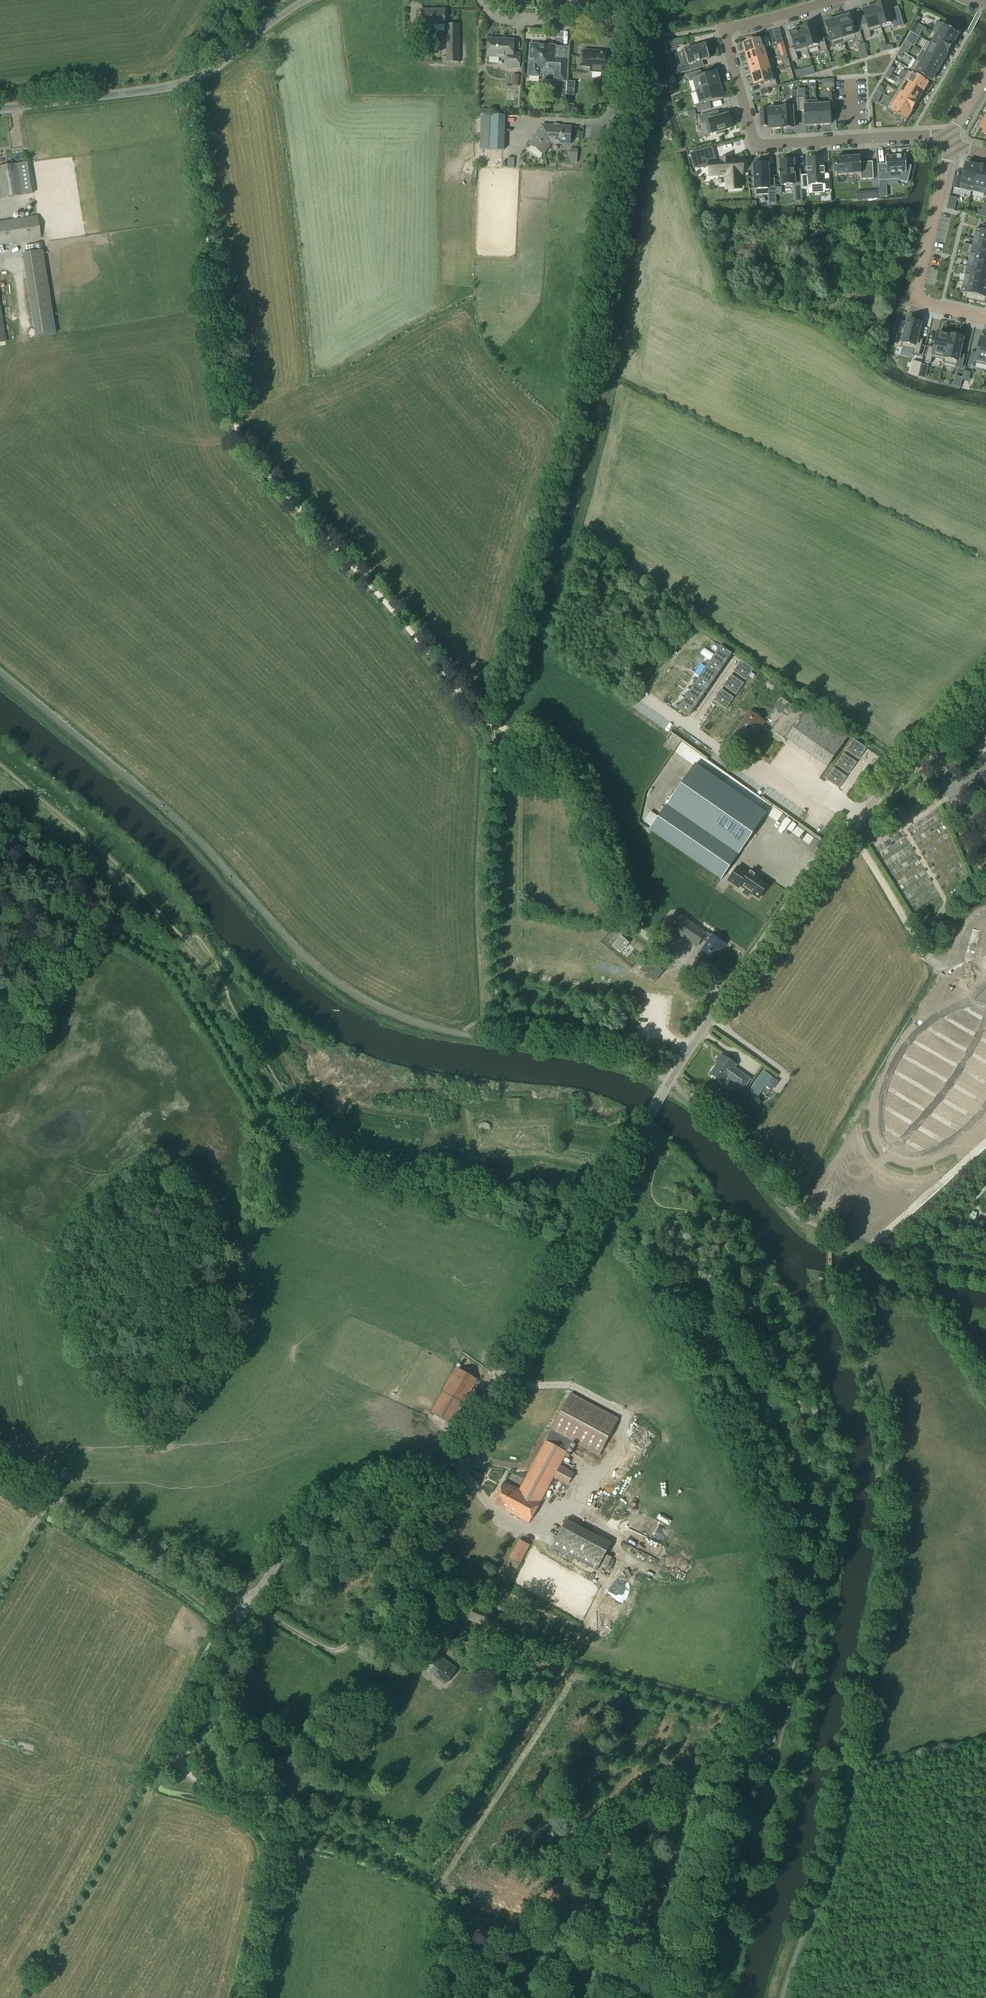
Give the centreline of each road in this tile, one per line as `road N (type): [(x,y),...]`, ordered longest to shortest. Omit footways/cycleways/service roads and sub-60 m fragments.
road 1 (track): [(723,999),(620,910),(579,787),(567,773),(530,740),(475,712),(240,439),(187,83)]
road 2 (track): [(371,1614),(739,1724),(684,1982),(461,1897)]
road 3 (track): [(574,1249),(363,1189),(259,1120),(166,968),(73,911),(0,896)]
road 4 (unclassified): [(251,1606),(286,1544),(320,1513),(454,1464),(669,1082)]
road 5 (unclassified): [(985,690),(868,806),(669,1082)]
road 6 (unclassified): [(245,1997),(277,1843),(263,1818),(201,1780),(183,1738),(251,1606)]
road 7 (residential): [(953,133),(758,143),(727,31),(833,0)]
road 8 (track): [(251,1606),(344,1653),(454,1464)]
road 9 (unclassified): [(0,1468),(251,1606)]
road 10 (residential): [(985,318),(912,300),(951,145)]
road 11 (unclassified): [(226,60),(187,83),(0,108)]
road 12 (residential): [(484,0),(505,18),(606,23),(621,0)]

